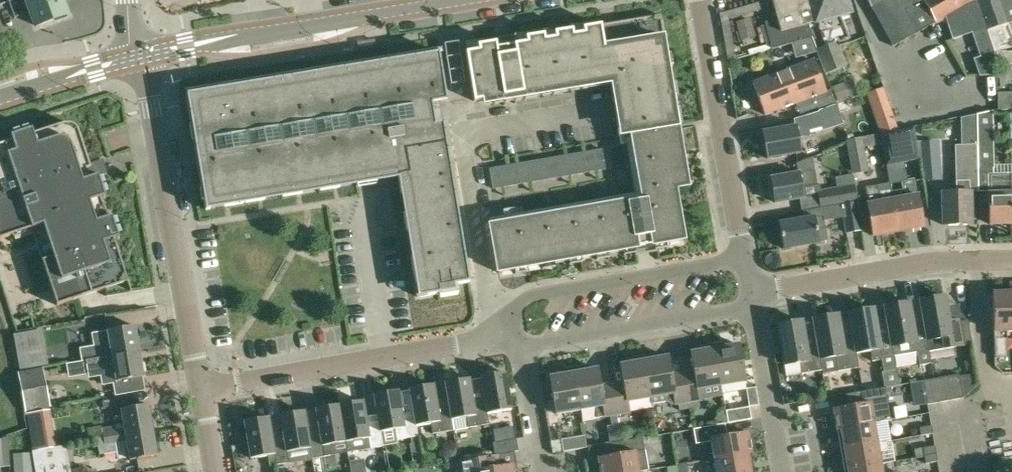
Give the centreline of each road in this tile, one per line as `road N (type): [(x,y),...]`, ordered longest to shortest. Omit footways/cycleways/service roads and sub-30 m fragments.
road 1 (residential): [(204,391),(139,56)]
road 2 (secondary): [(139,56),(442,0)]
road 3 (residential): [(476,343),(530,299),(746,260)]
road 4 (residential): [(204,391),(476,343)]
road 5 (residential): [(746,260),(700,0)]
road 6 (residential): [(752,298),(926,266),(1011,263)]
road 7 (residential): [(526,353),(737,314),(752,298)]
road 8 (residential): [(752,298),(782,471)]
road 9 (secondary): [(0,100),(139,56)]
road 10 (residential): [(526,353),(545,471)]

